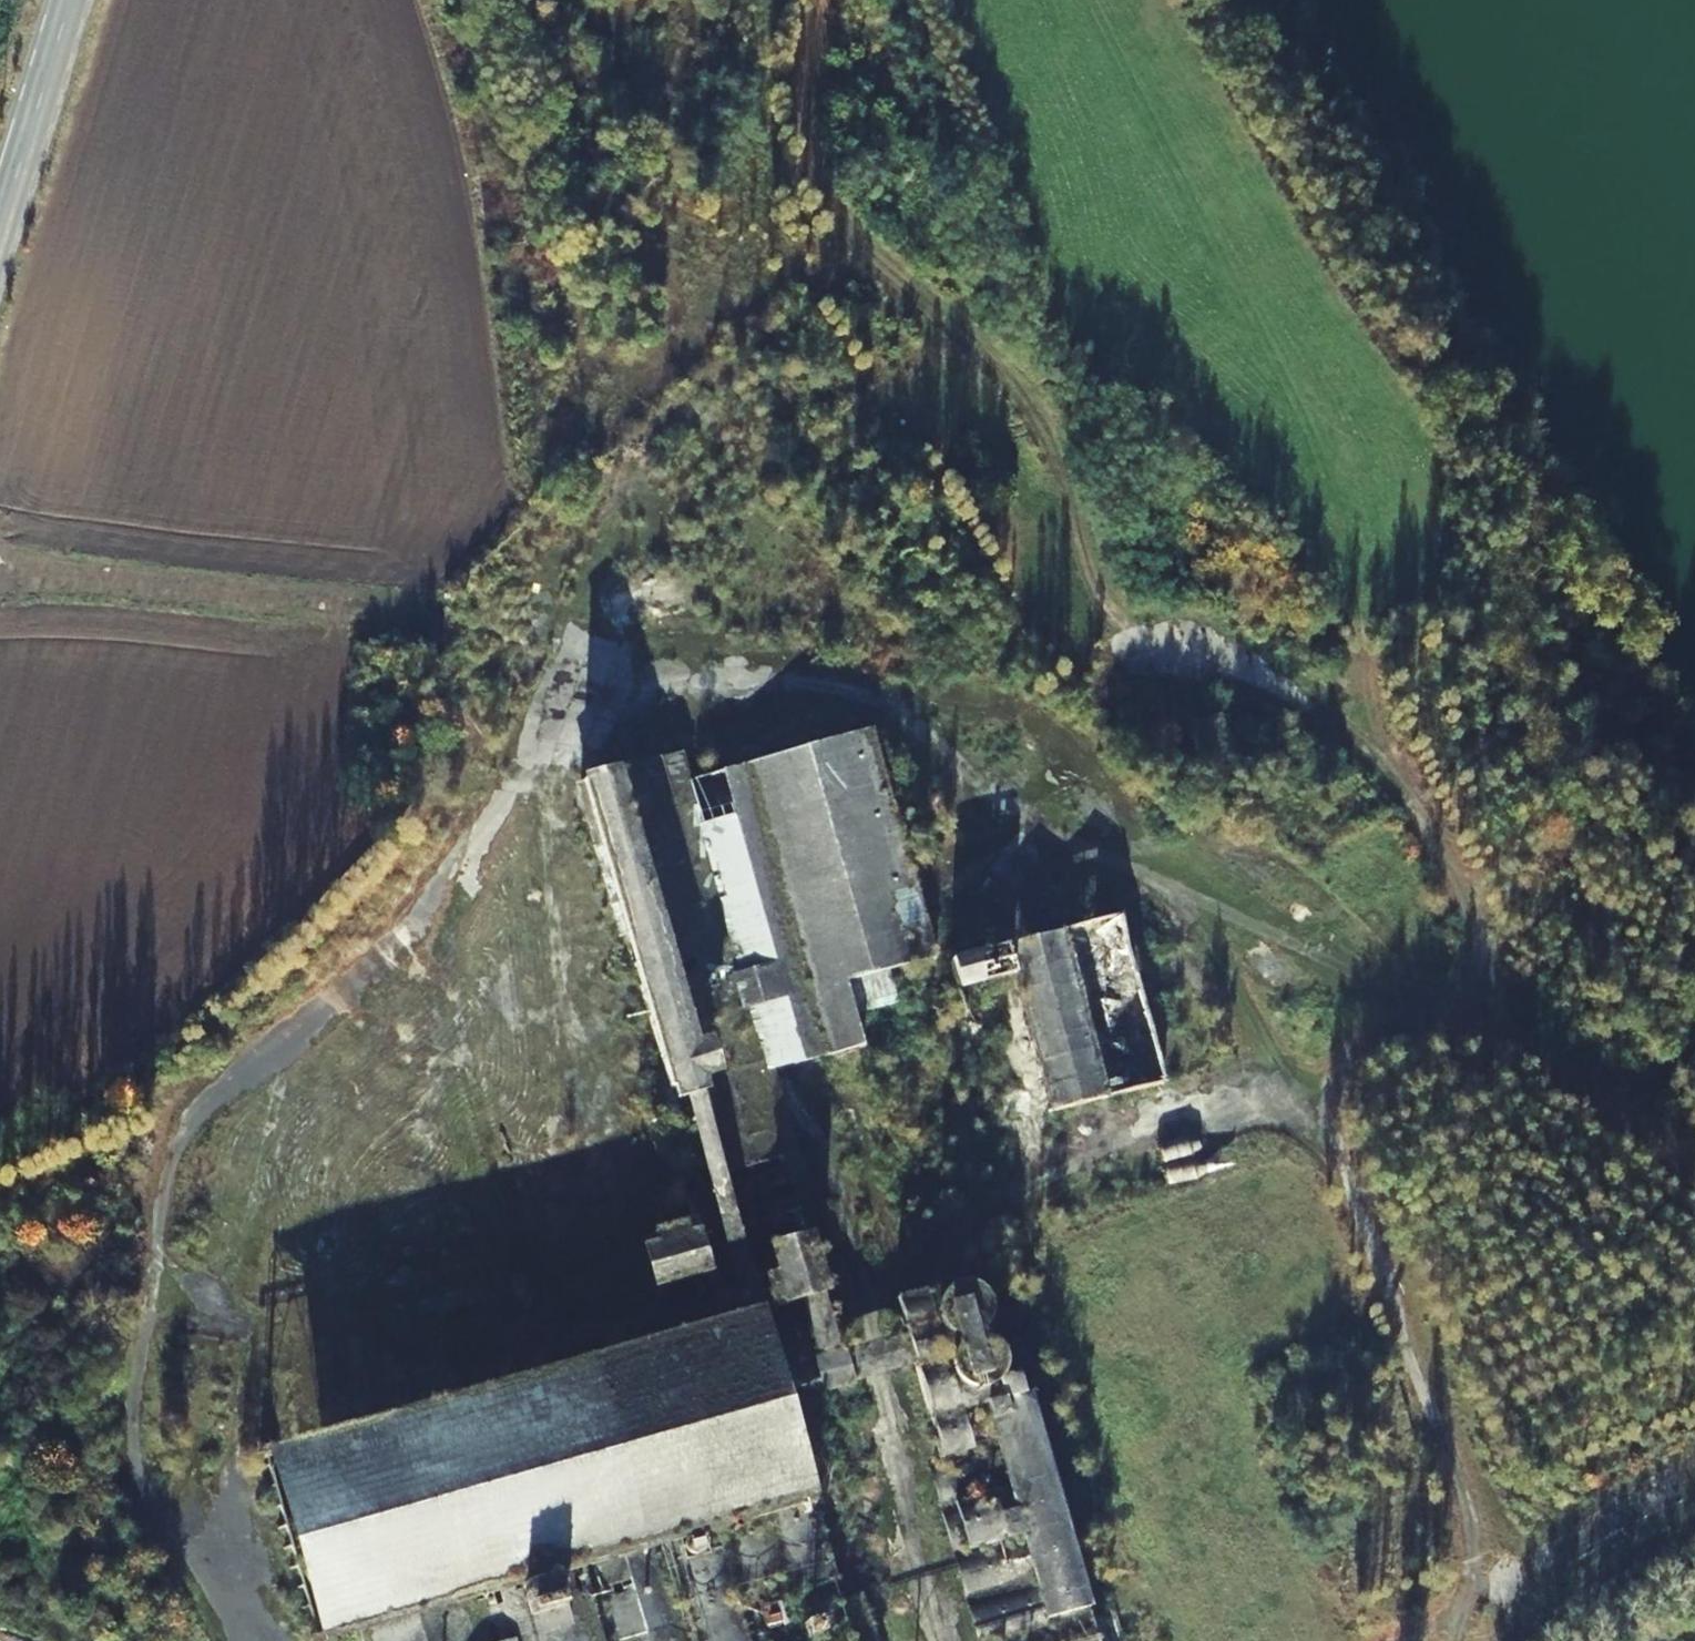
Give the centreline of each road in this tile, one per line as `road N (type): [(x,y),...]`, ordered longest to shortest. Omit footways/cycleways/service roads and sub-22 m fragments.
road 1 (tertiary): [(0,242),(74,0)]

